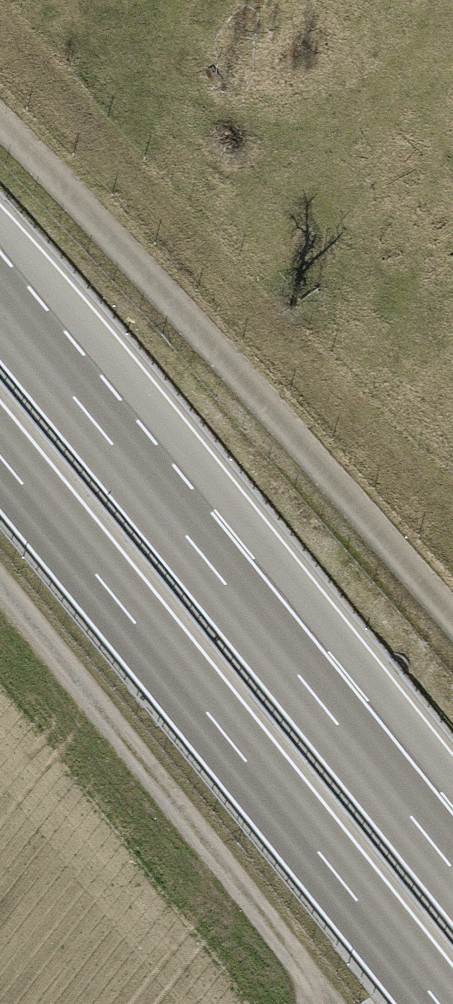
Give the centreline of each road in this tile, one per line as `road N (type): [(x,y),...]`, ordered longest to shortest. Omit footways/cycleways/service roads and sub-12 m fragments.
road 1 (trunk): [(452,869),(0,308)]
road 2 (trunk): [(0,457),(441,1003)]
road 3 (track): [(0,119),(452,619)]
road 4 (track): [(344,1003),(0,596)]

